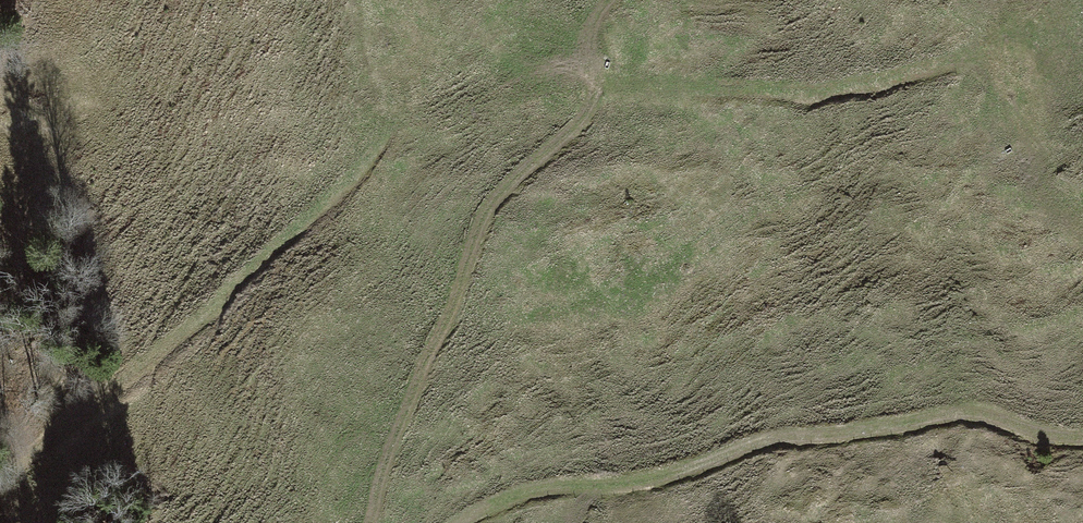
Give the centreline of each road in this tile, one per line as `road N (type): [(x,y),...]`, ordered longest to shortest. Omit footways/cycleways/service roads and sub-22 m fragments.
road 1 (track): [(1082,439),(949,420),(767,442),(644,480),(519,496),(460,522)]
road 2 (track): [(374,522),(472,245),(591,119),(587,74),(608,0)]

